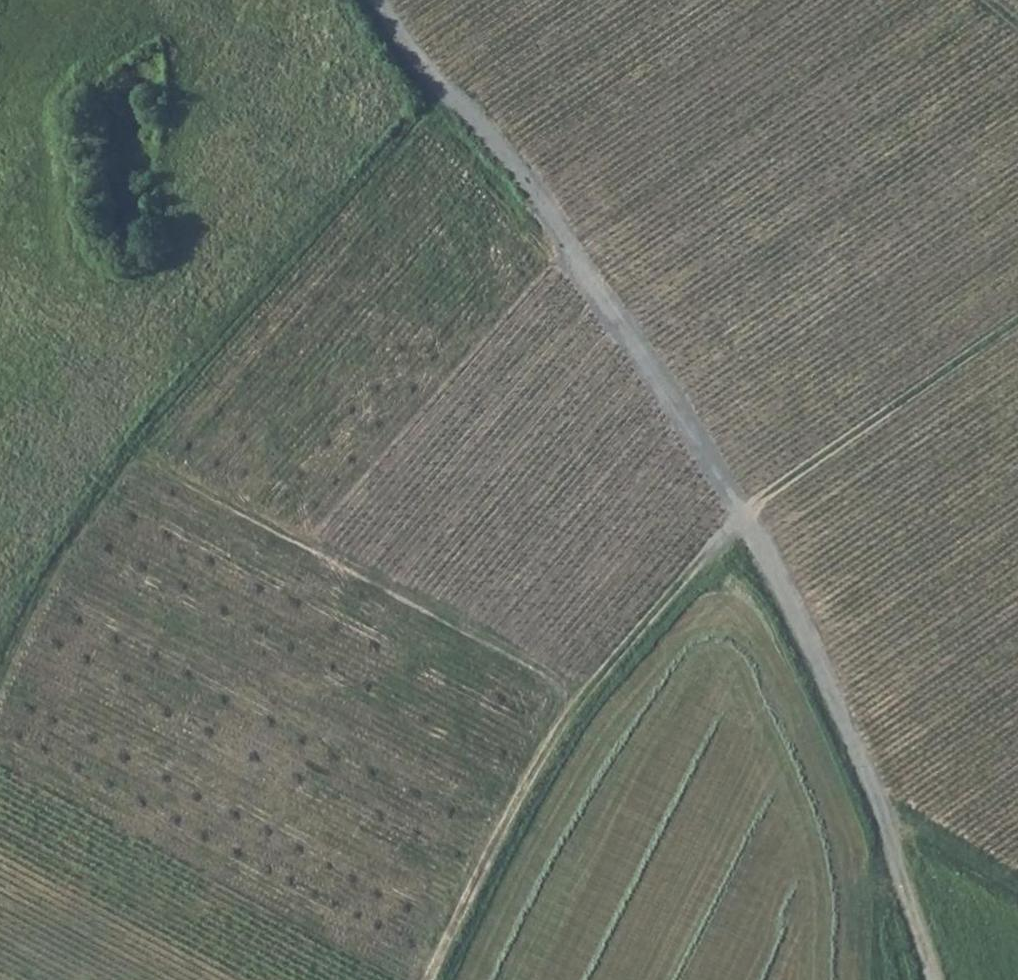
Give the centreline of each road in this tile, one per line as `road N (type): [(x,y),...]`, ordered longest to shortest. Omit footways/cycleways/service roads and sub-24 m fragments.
road 1 (track): [(938,979),(870,795),(743,515),(585,275),(426,65),(392,0)]
road 2 (track): [(429,979),(514,800),(584,694),(743,515),(1017,321)]
road 3 (track): [(0,677),(25,611),(131,450),(584,694)]

